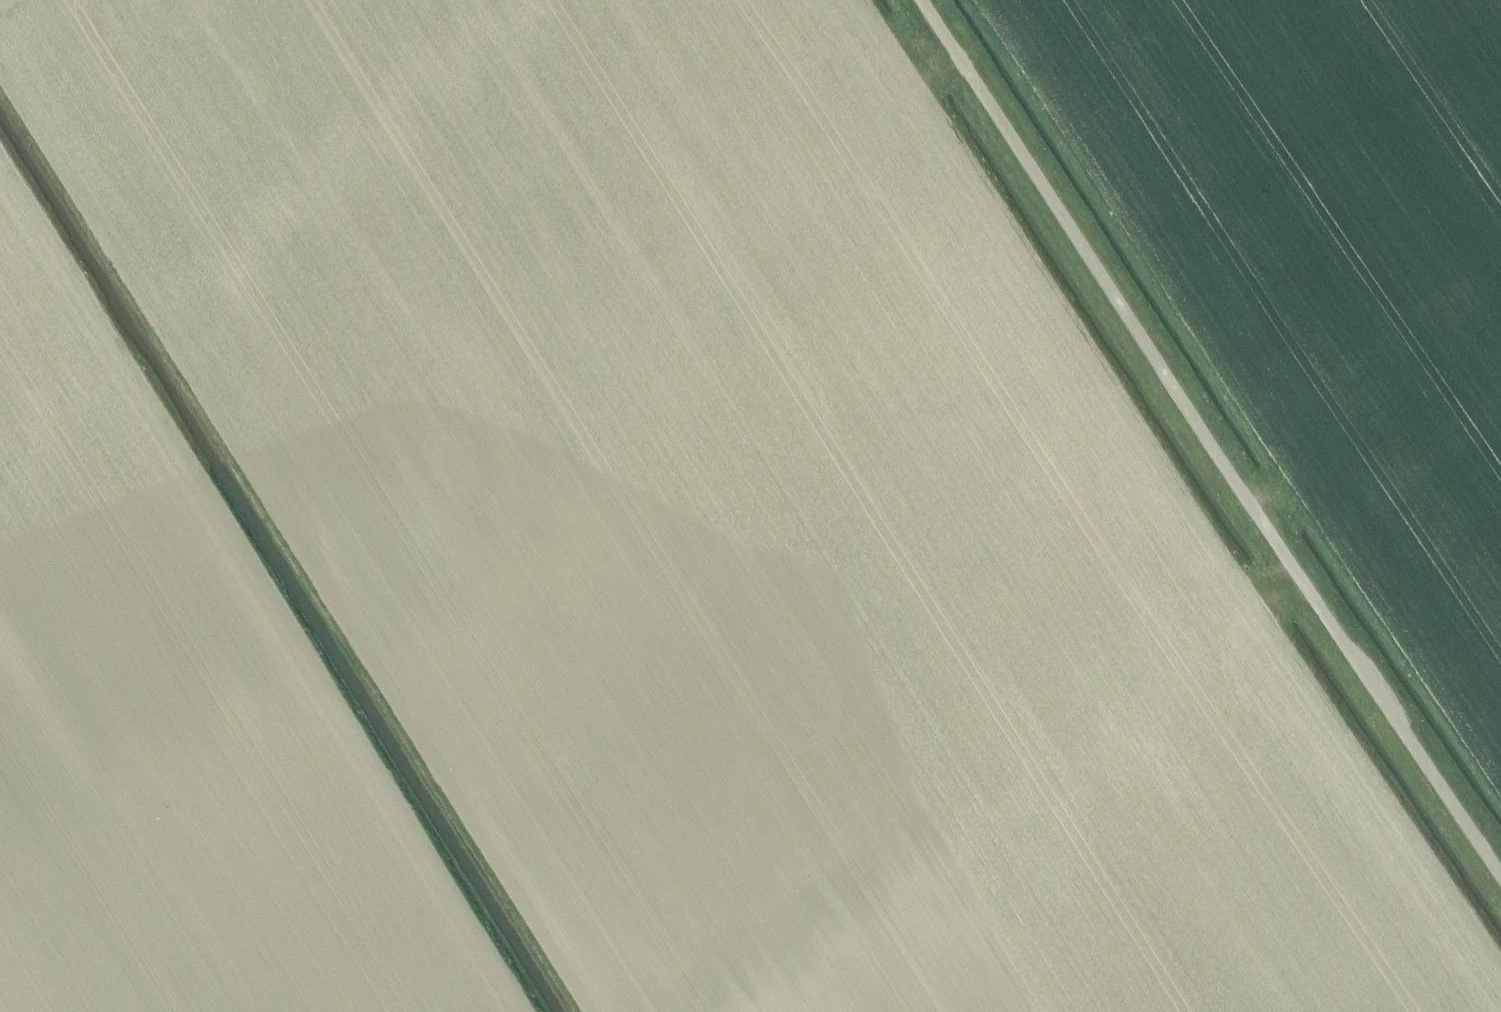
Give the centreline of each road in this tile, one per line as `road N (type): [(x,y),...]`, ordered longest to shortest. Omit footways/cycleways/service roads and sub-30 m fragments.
road 1 (unclassified): [(1500,874),(914,0)]

